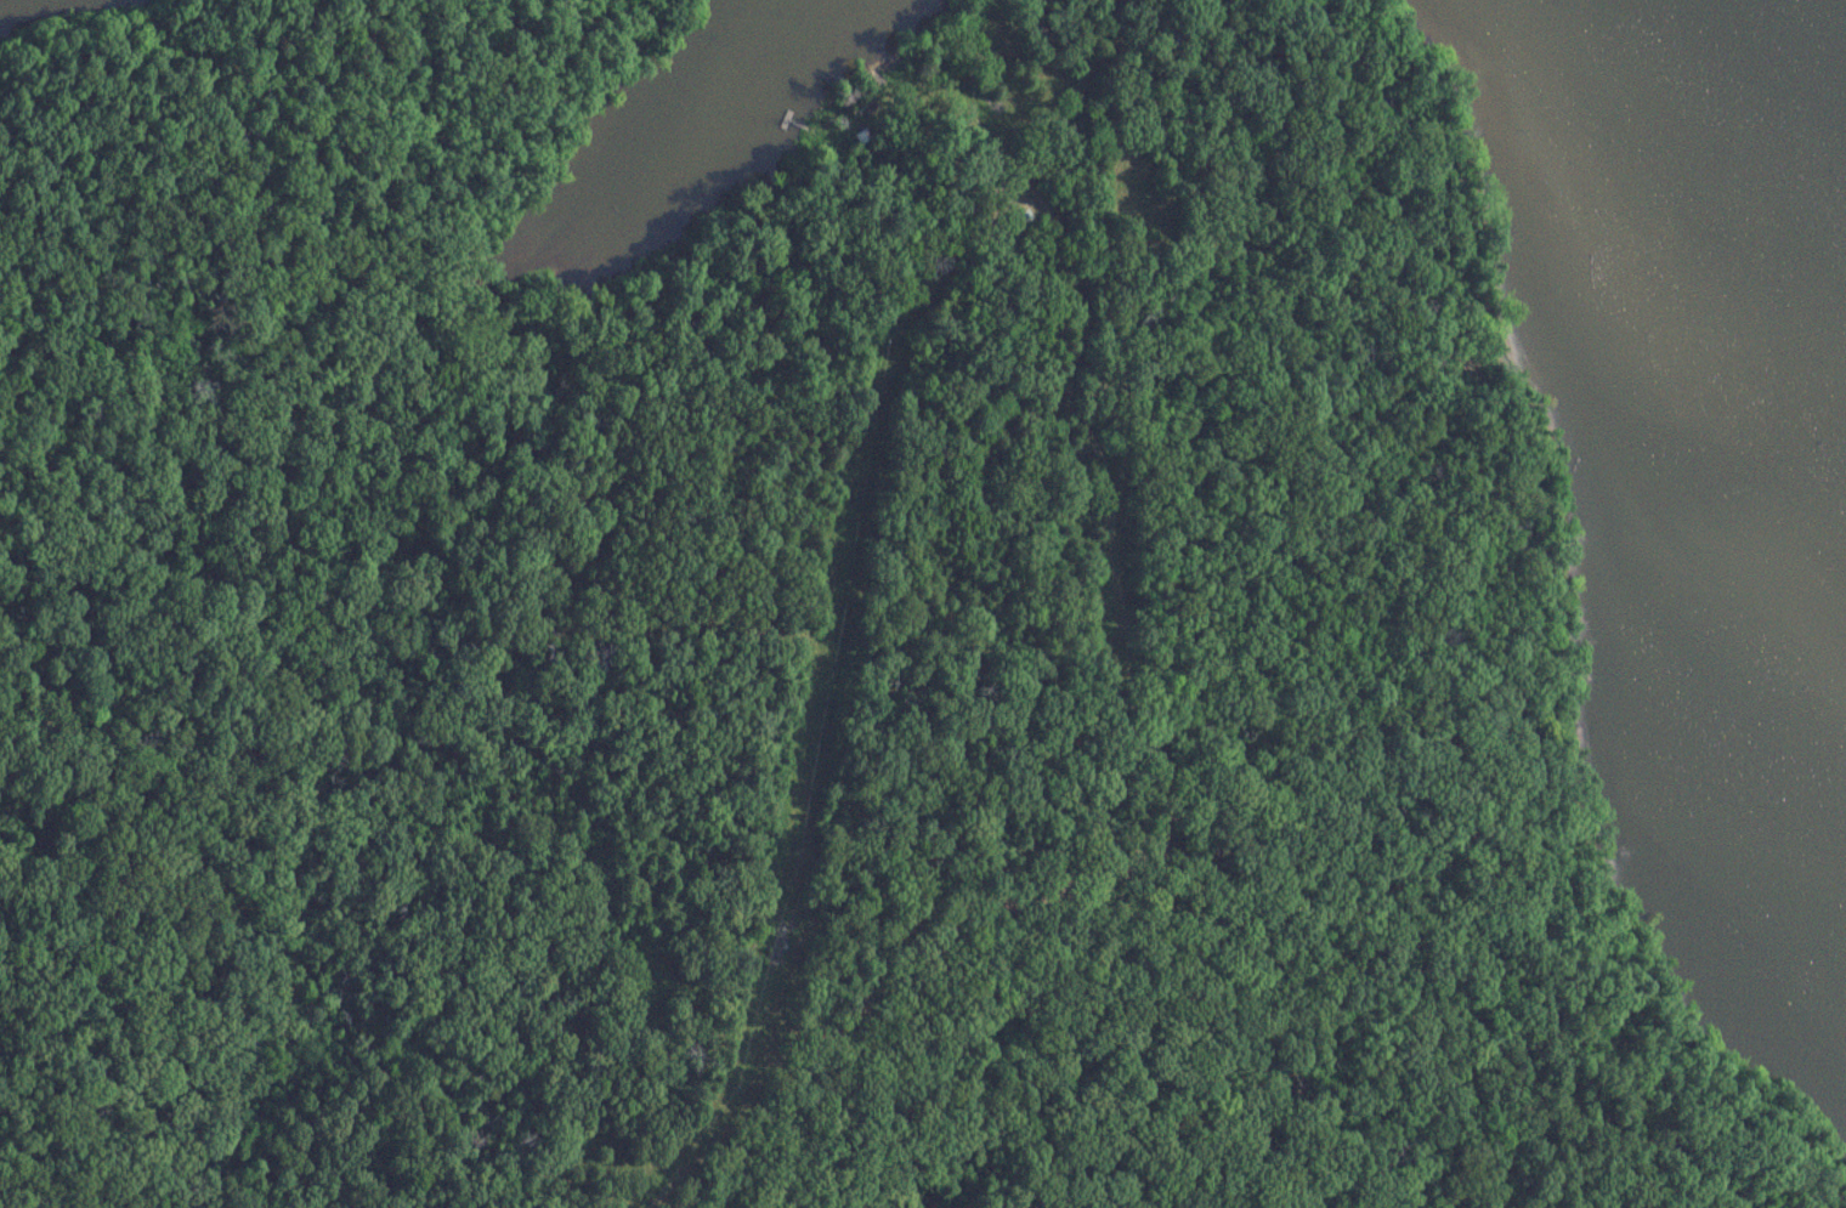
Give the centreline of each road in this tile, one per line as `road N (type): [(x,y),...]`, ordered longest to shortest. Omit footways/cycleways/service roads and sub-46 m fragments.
road 1 (residential): [(659,1207),(748,1107),(942,945),(1151,856),(1165,839),(1105,458),(1085,424),(1078,319),(1047,209),(964,108),(877,69)]

